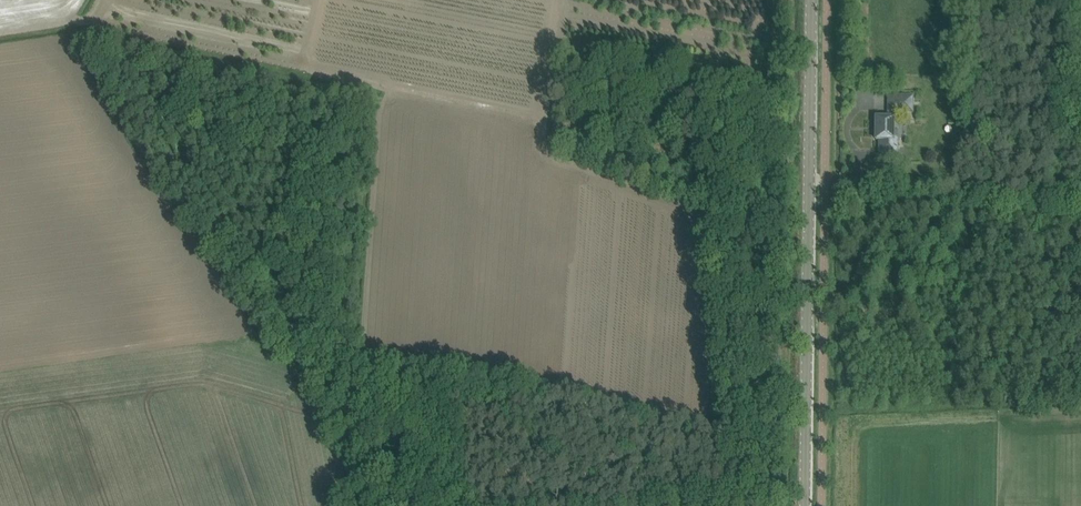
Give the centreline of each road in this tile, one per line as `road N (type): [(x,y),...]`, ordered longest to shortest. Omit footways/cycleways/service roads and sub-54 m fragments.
road 1 (tertiary): [(805,505),(812,0)]

